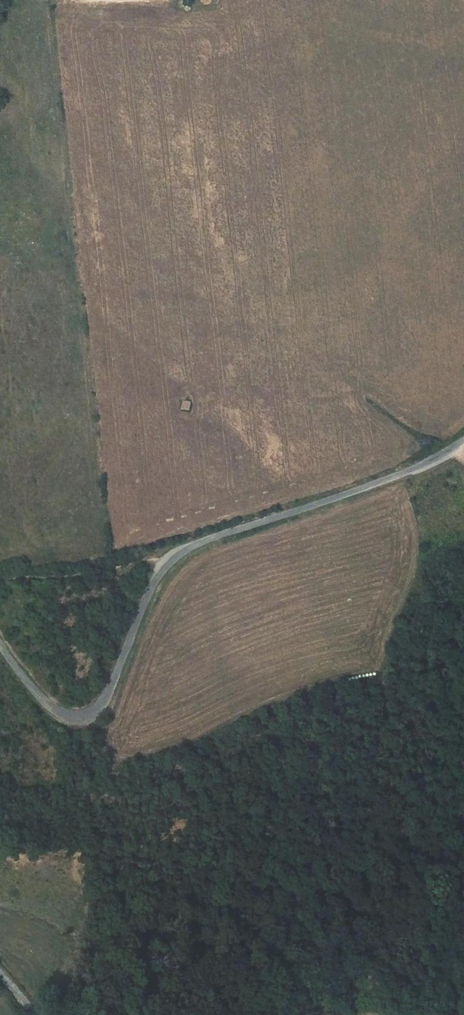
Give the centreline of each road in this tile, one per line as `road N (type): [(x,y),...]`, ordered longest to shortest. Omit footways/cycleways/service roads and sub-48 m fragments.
road 1 (unclassified): [(463,437),(420,468),(185,546),(154,569),(107,704),(82,719),(48,716),(0,636)]

